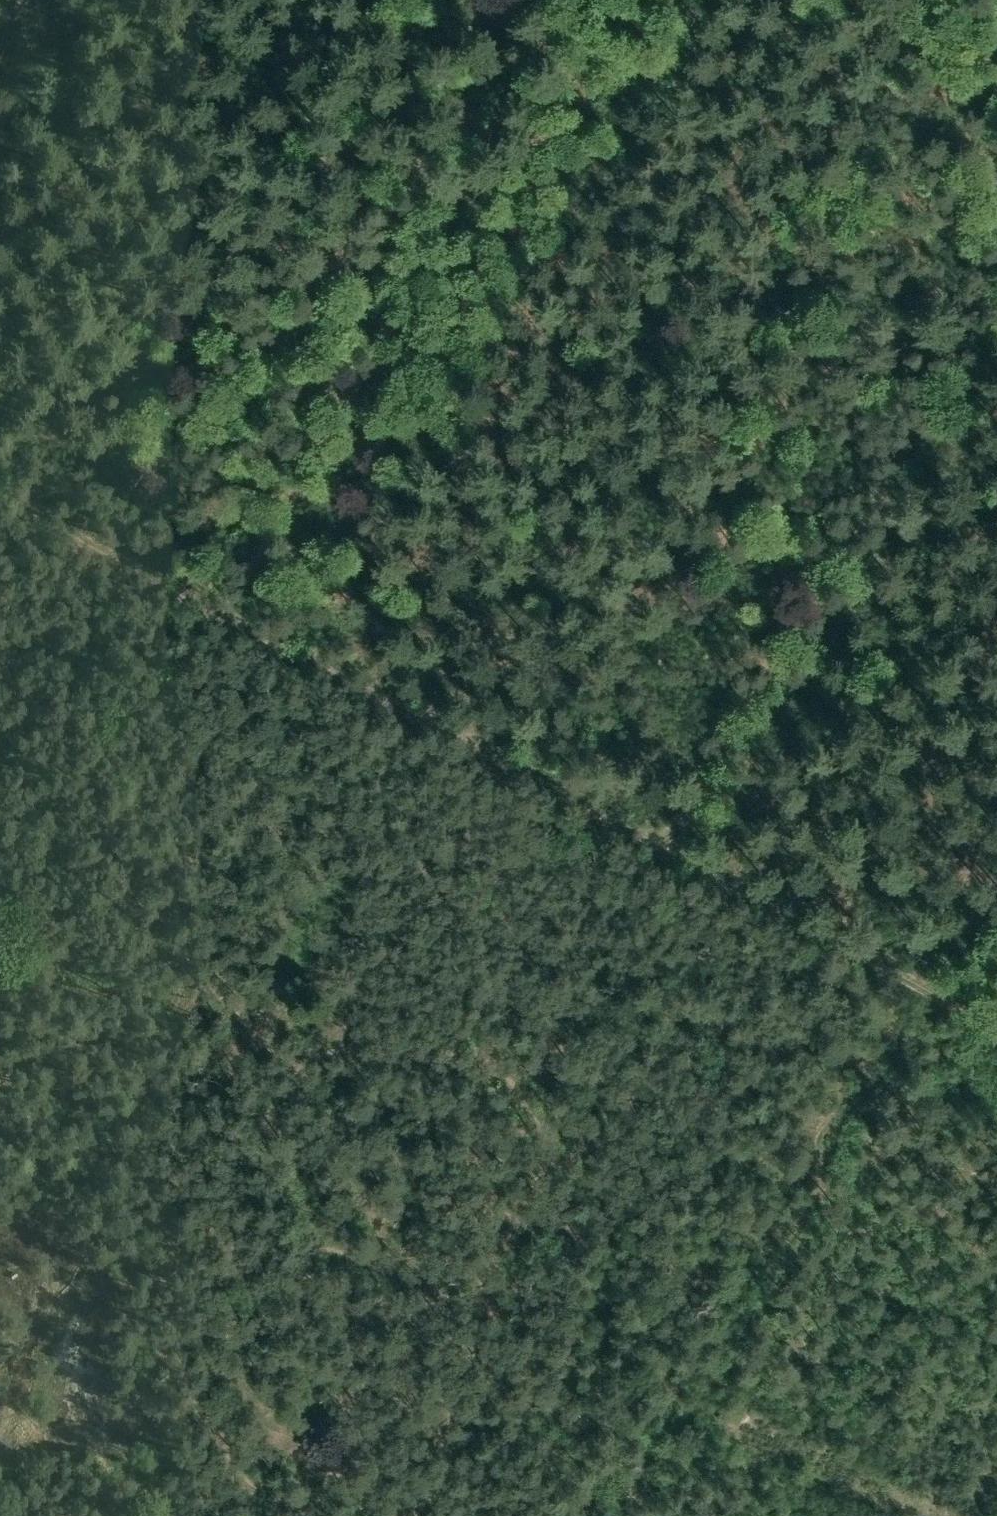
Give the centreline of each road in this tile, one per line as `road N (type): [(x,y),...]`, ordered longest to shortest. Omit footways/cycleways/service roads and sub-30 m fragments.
road 1 (track): [(996,1030),(224,614)]
road 2 (track): [(561,0),(224,614)]
road 3 (track): [(224,614),(0,494)]

